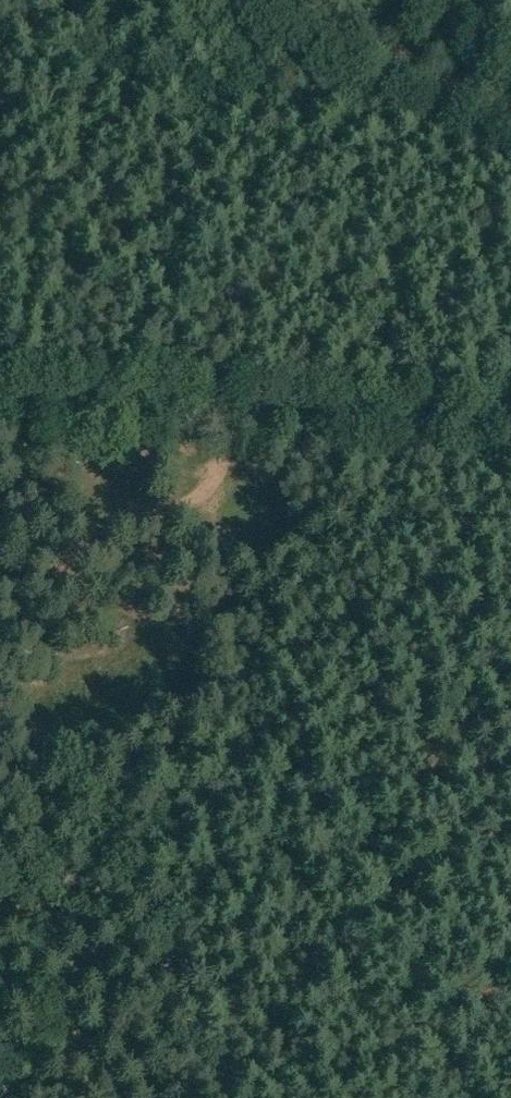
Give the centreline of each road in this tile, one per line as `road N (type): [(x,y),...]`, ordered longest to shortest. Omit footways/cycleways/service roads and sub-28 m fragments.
road 1 (unclassified): [(510,421),(0,406)]
road 2 (track): [(278,0),(510,119)]

